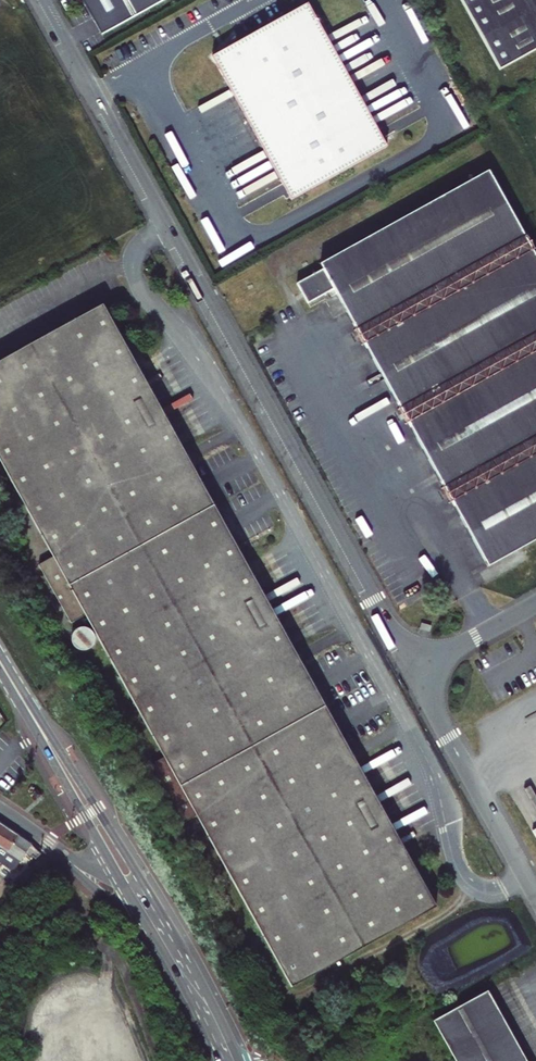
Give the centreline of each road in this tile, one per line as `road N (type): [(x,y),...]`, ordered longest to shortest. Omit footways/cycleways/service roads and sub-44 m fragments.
road 1 (residential): [(415,669),(45,0)]
road 2 (residential): [(415,669),(535,895)]
road 3 (secondary): [(141,879),(5,670)]
road 4 (secondary): [(5,670),(122,882)]
road 5 (secondary): [(138,909),(220,1060)]
road 6 (secondary): [(239,1060),(159,909)]
road 7 (residential): [(415,669),(535,602)]

